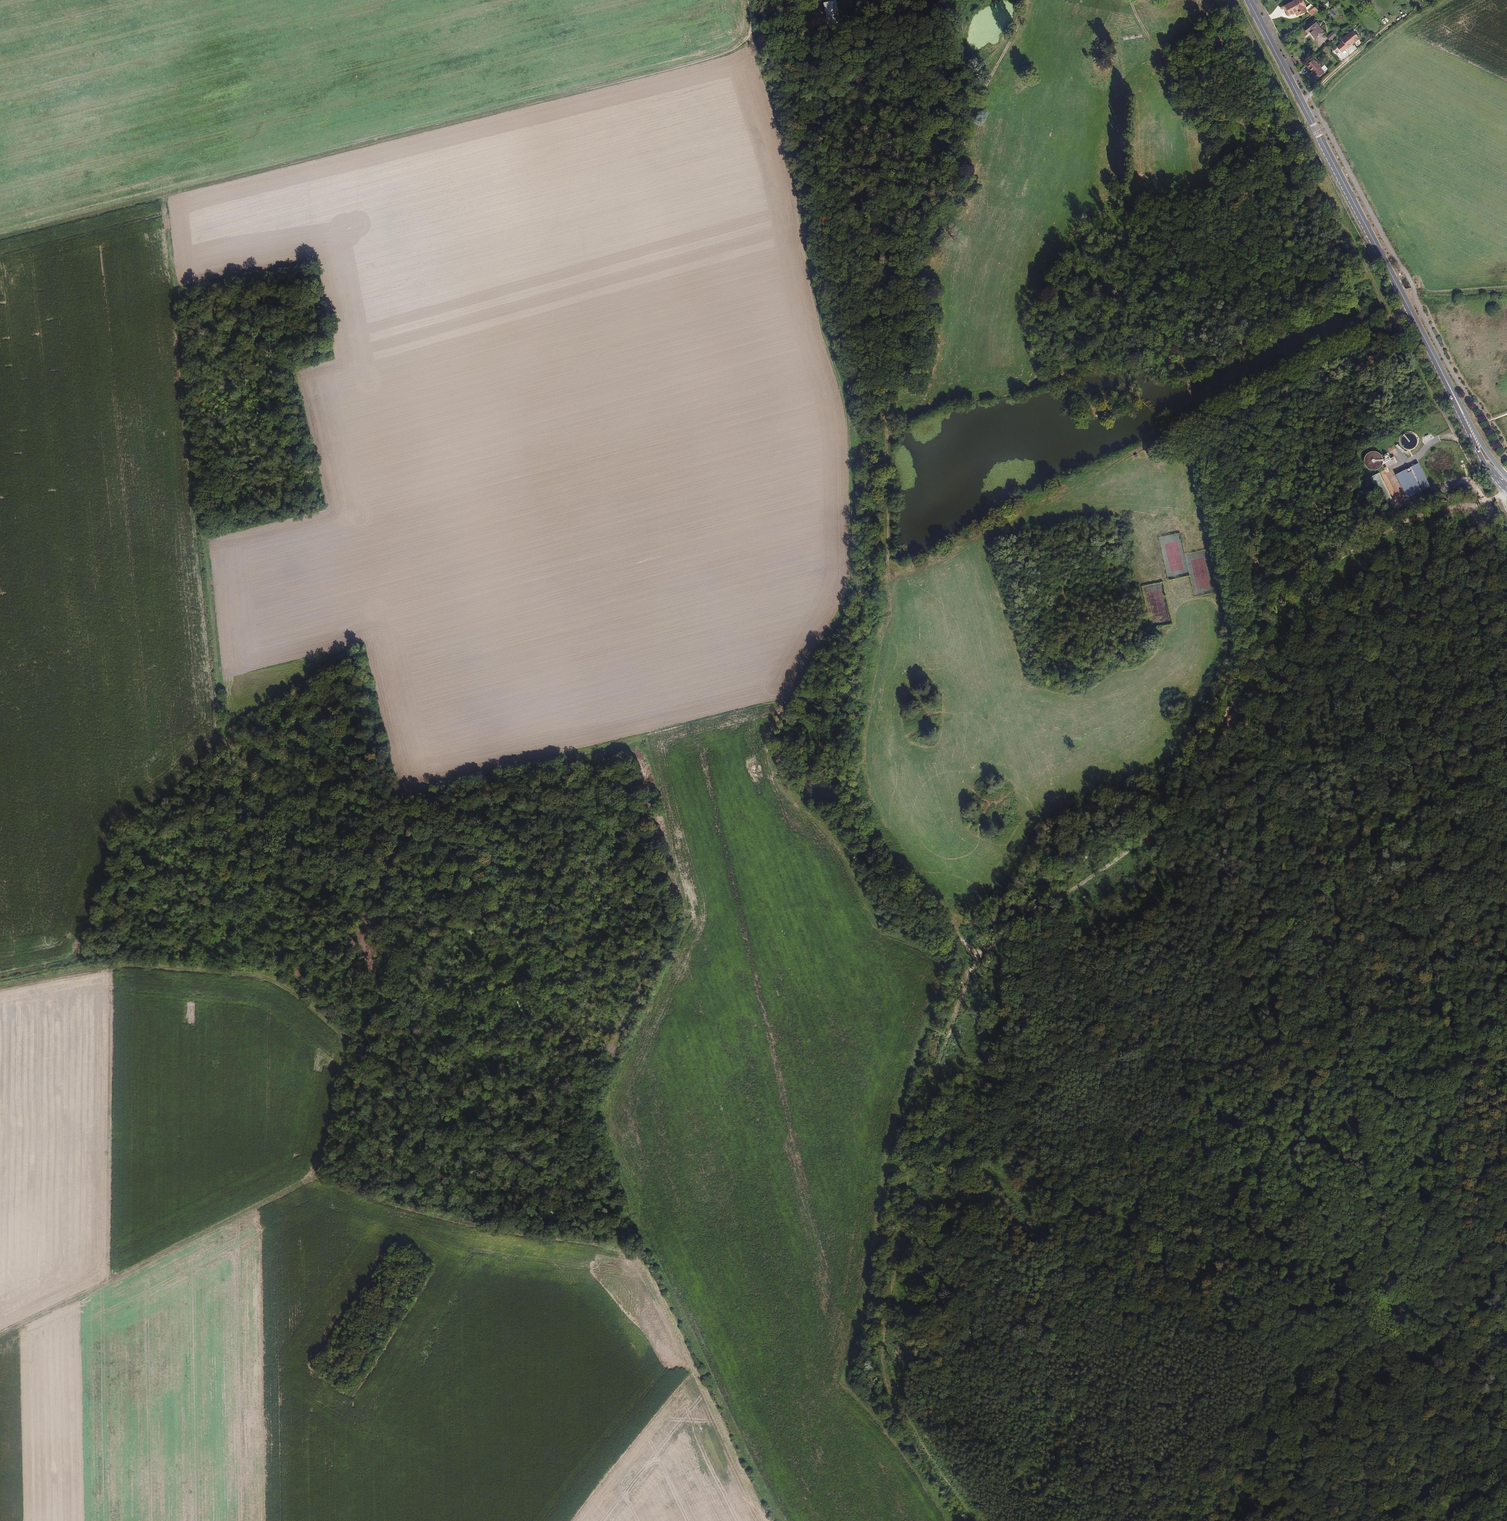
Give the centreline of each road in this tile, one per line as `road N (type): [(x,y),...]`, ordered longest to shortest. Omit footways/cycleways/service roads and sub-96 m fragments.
road 1 (primary): [(1301,100),(1471,433),(1506,482)]
road 2 (track): [(1007,524),(1067,599),(1047,607),(1036,626),(1045,656),(1087,718)]
road 3 (track): [(1128,0),(1185,89),(1253,148)]
road 4 (residential): [(1301,100),(1415,10)]

